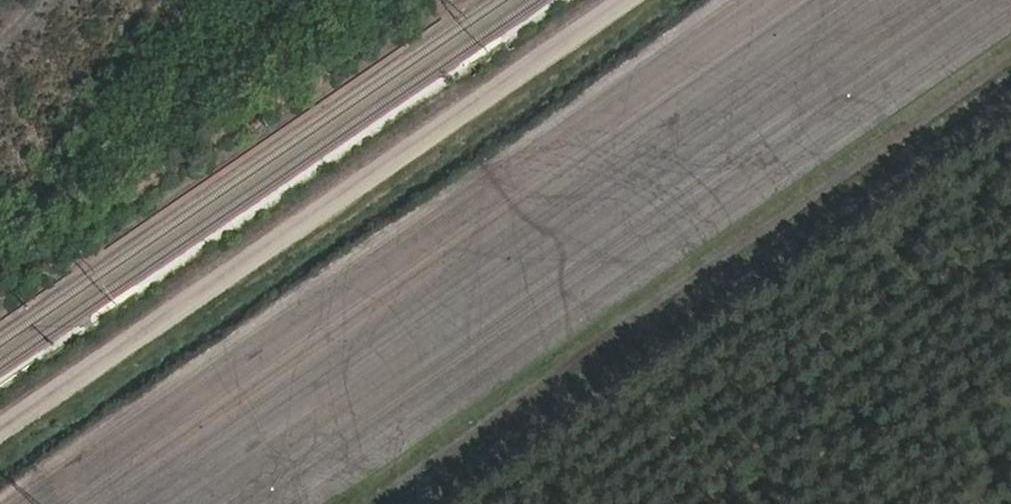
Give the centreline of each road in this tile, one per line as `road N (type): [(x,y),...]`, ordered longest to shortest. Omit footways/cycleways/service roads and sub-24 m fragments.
road 1 (track): [(628,0),(0,435)]

